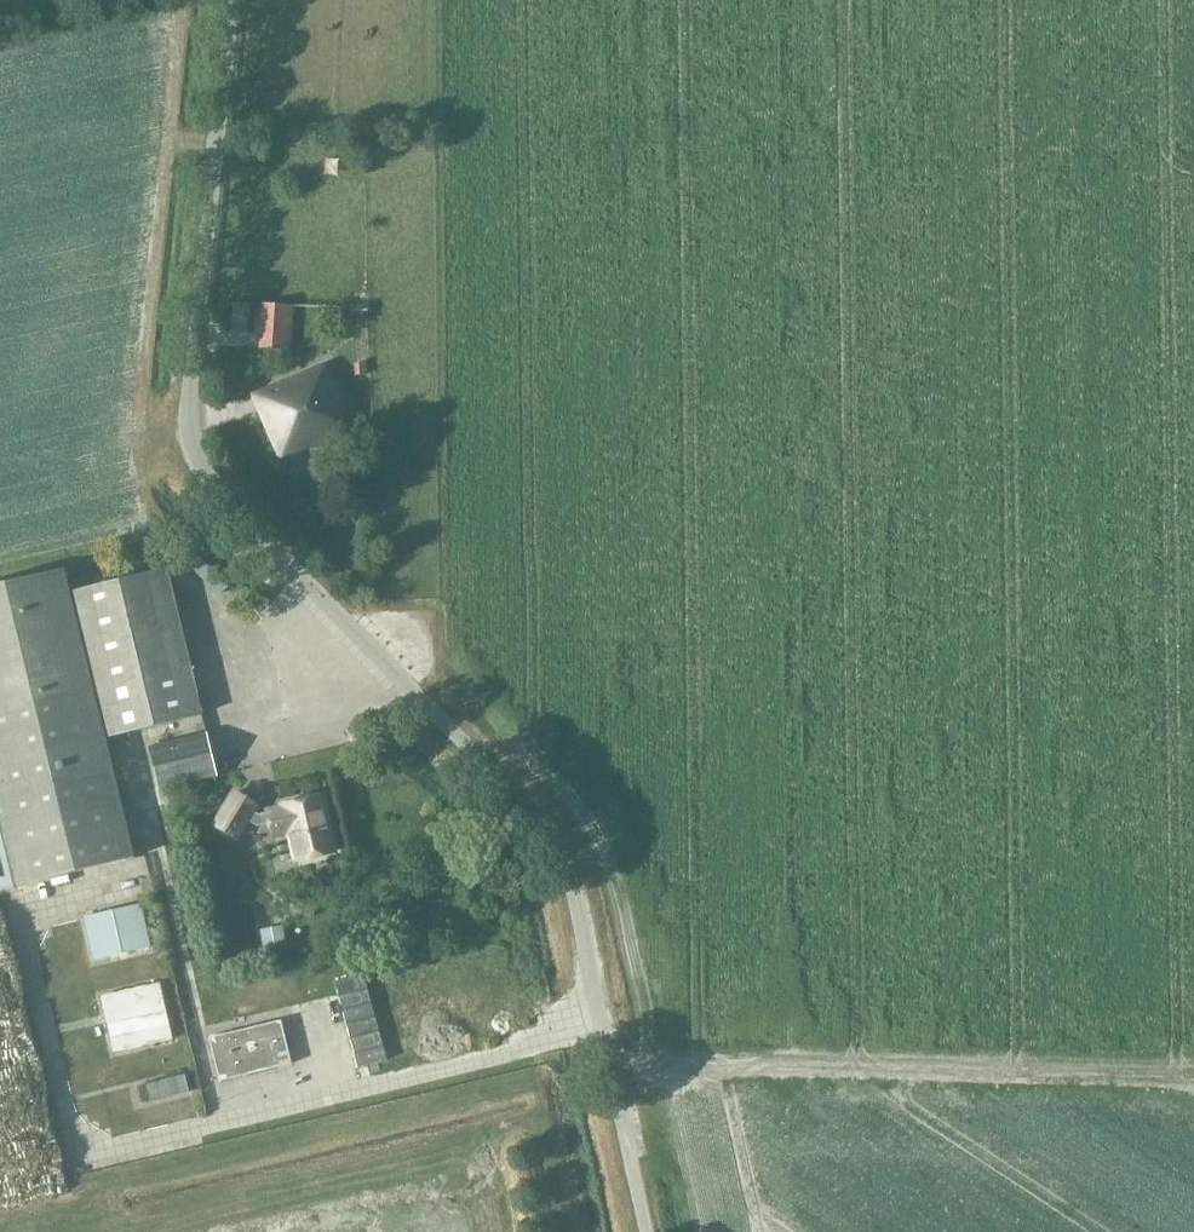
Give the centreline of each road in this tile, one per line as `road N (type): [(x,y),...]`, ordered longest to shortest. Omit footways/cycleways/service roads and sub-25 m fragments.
road 1 (unclassified): [(639,1231),(603,1074),(567,846),(226,495),(187,444),(232,0)]
road 2 (track): [(0,1176),(595,1026)]
road 3 (track): [(1193,1080),(603,1074)]
road 4 (track): [(23,917),(79,1157)]

